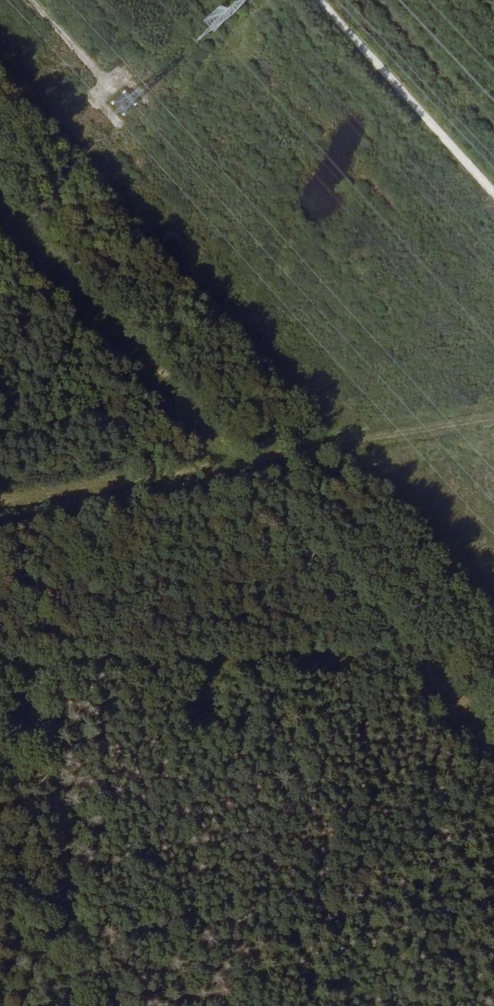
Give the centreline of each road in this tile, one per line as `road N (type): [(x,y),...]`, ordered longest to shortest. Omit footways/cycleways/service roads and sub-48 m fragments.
road 1 (track): [(493,416),(227,463),(195,416),(0,208)]
road 2 (track): [(315,0),(493,196)]
road 3 (track): [(493,649),(410,665),(493,756)]

